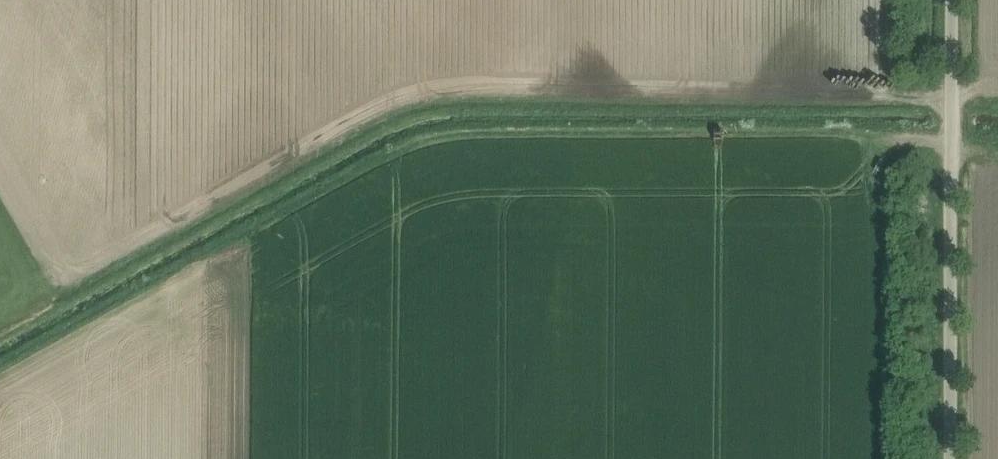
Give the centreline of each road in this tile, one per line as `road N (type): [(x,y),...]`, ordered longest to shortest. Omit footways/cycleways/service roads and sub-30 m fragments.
road 1 (unclassified): [(953,458),(954,0)]

